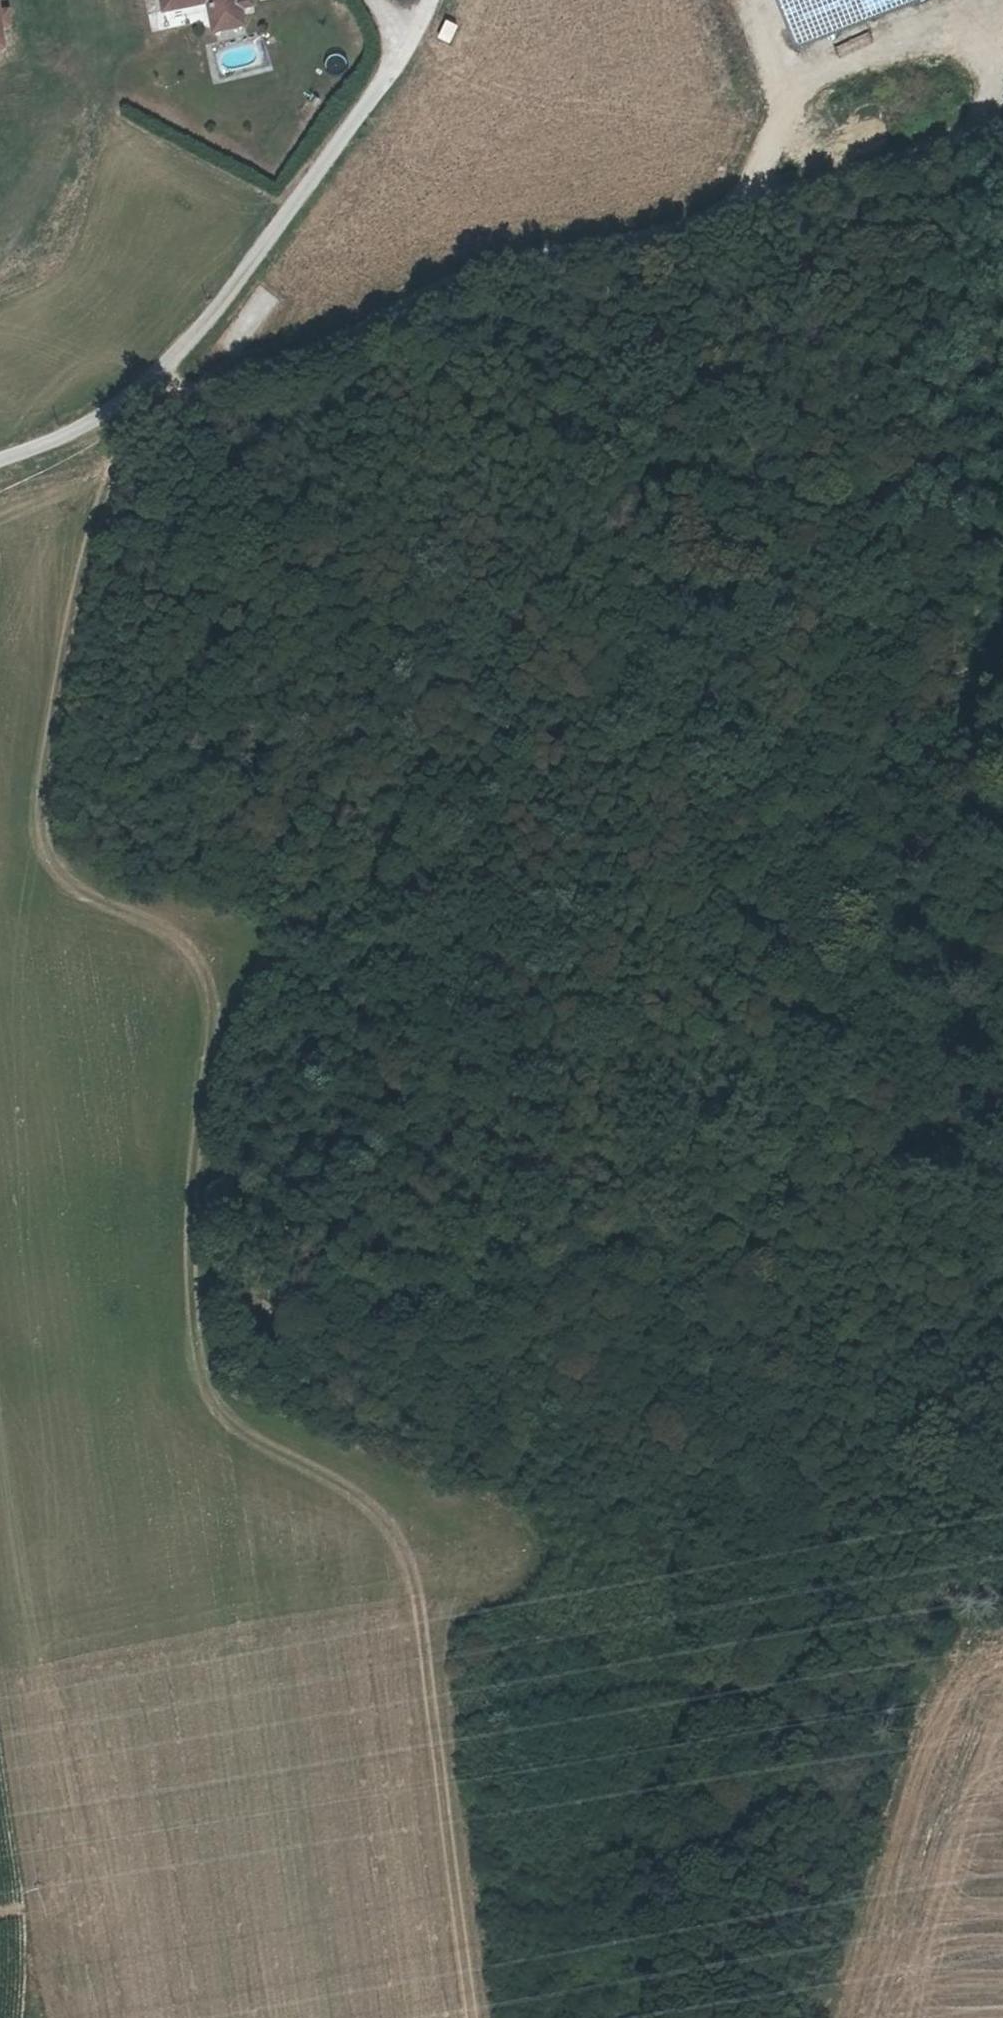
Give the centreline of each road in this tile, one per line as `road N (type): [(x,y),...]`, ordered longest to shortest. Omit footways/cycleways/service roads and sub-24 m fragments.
road 1 (unclassified): [(426,0),(341,144),(176,363),(67,438),(0,460)]

